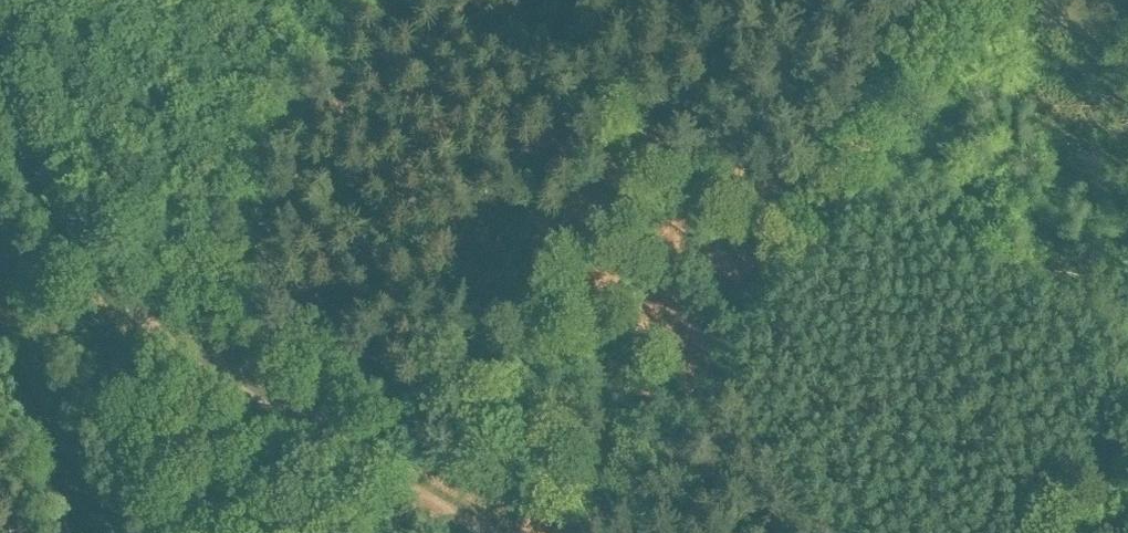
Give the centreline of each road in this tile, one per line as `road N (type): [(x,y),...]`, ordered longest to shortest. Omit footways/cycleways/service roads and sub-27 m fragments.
road 1 (track): [(0,78),(71,224),(143,319),(238,391),(493,532)]

